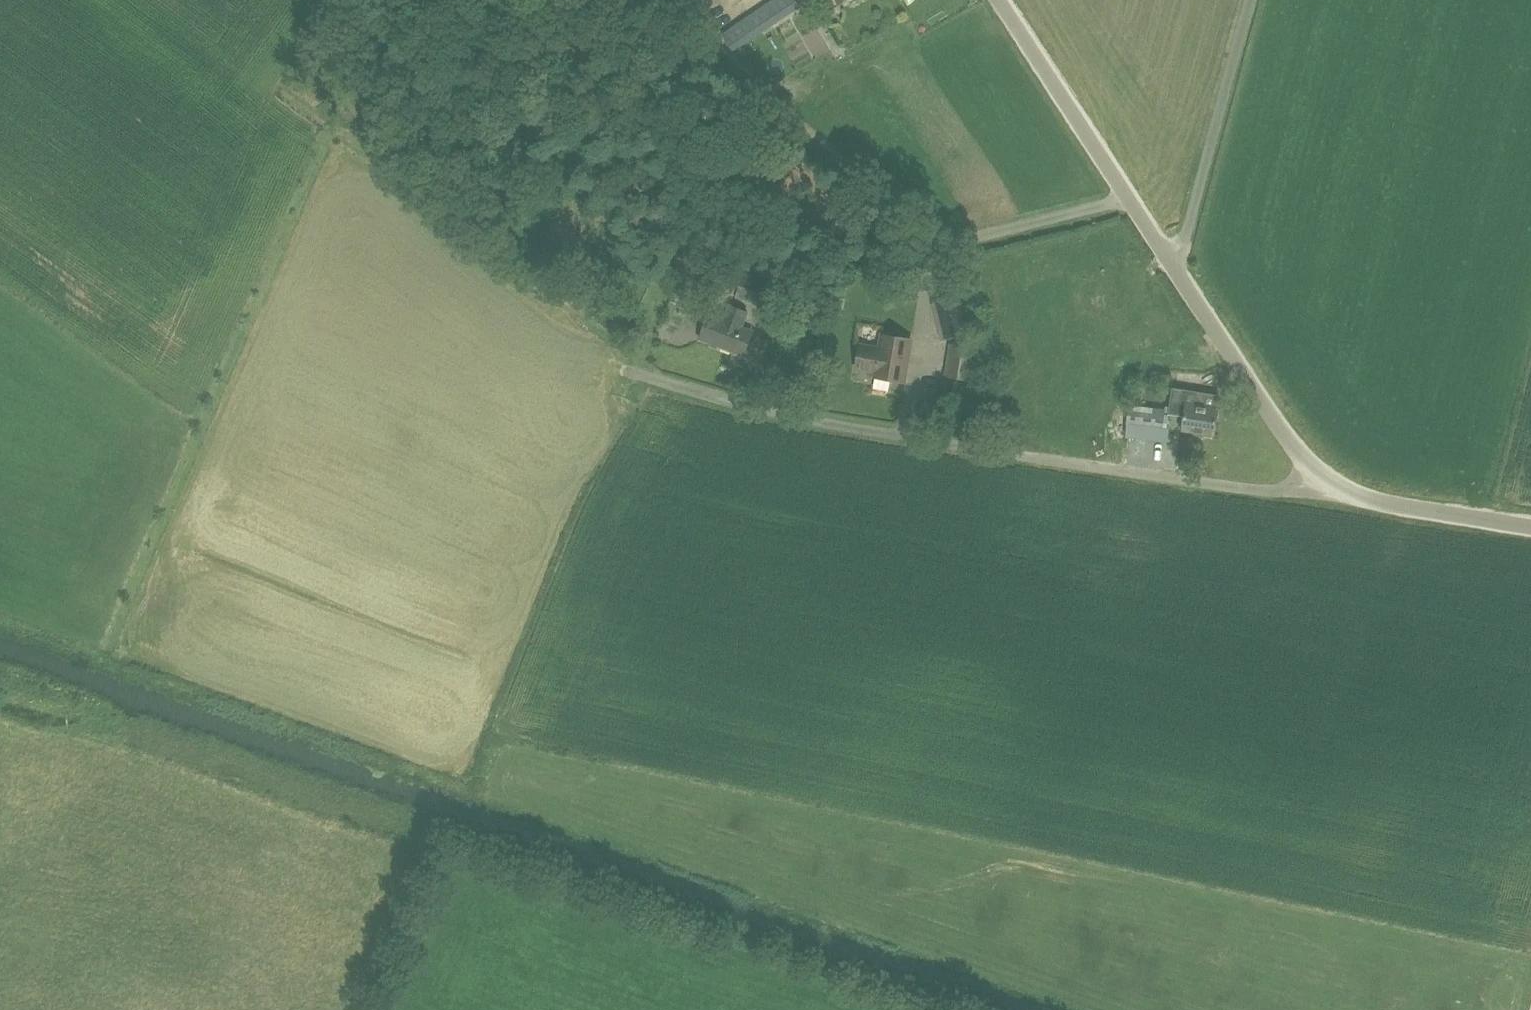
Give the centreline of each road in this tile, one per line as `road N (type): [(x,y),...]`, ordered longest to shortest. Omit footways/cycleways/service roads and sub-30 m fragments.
road 1 (unclassified): [(1530,525),(1382,501),(1347,491),(1307,463),(999,0)]
road 2 (track): [(636,373),(760,409),(989,450),(1266,490),(1320,475)]

